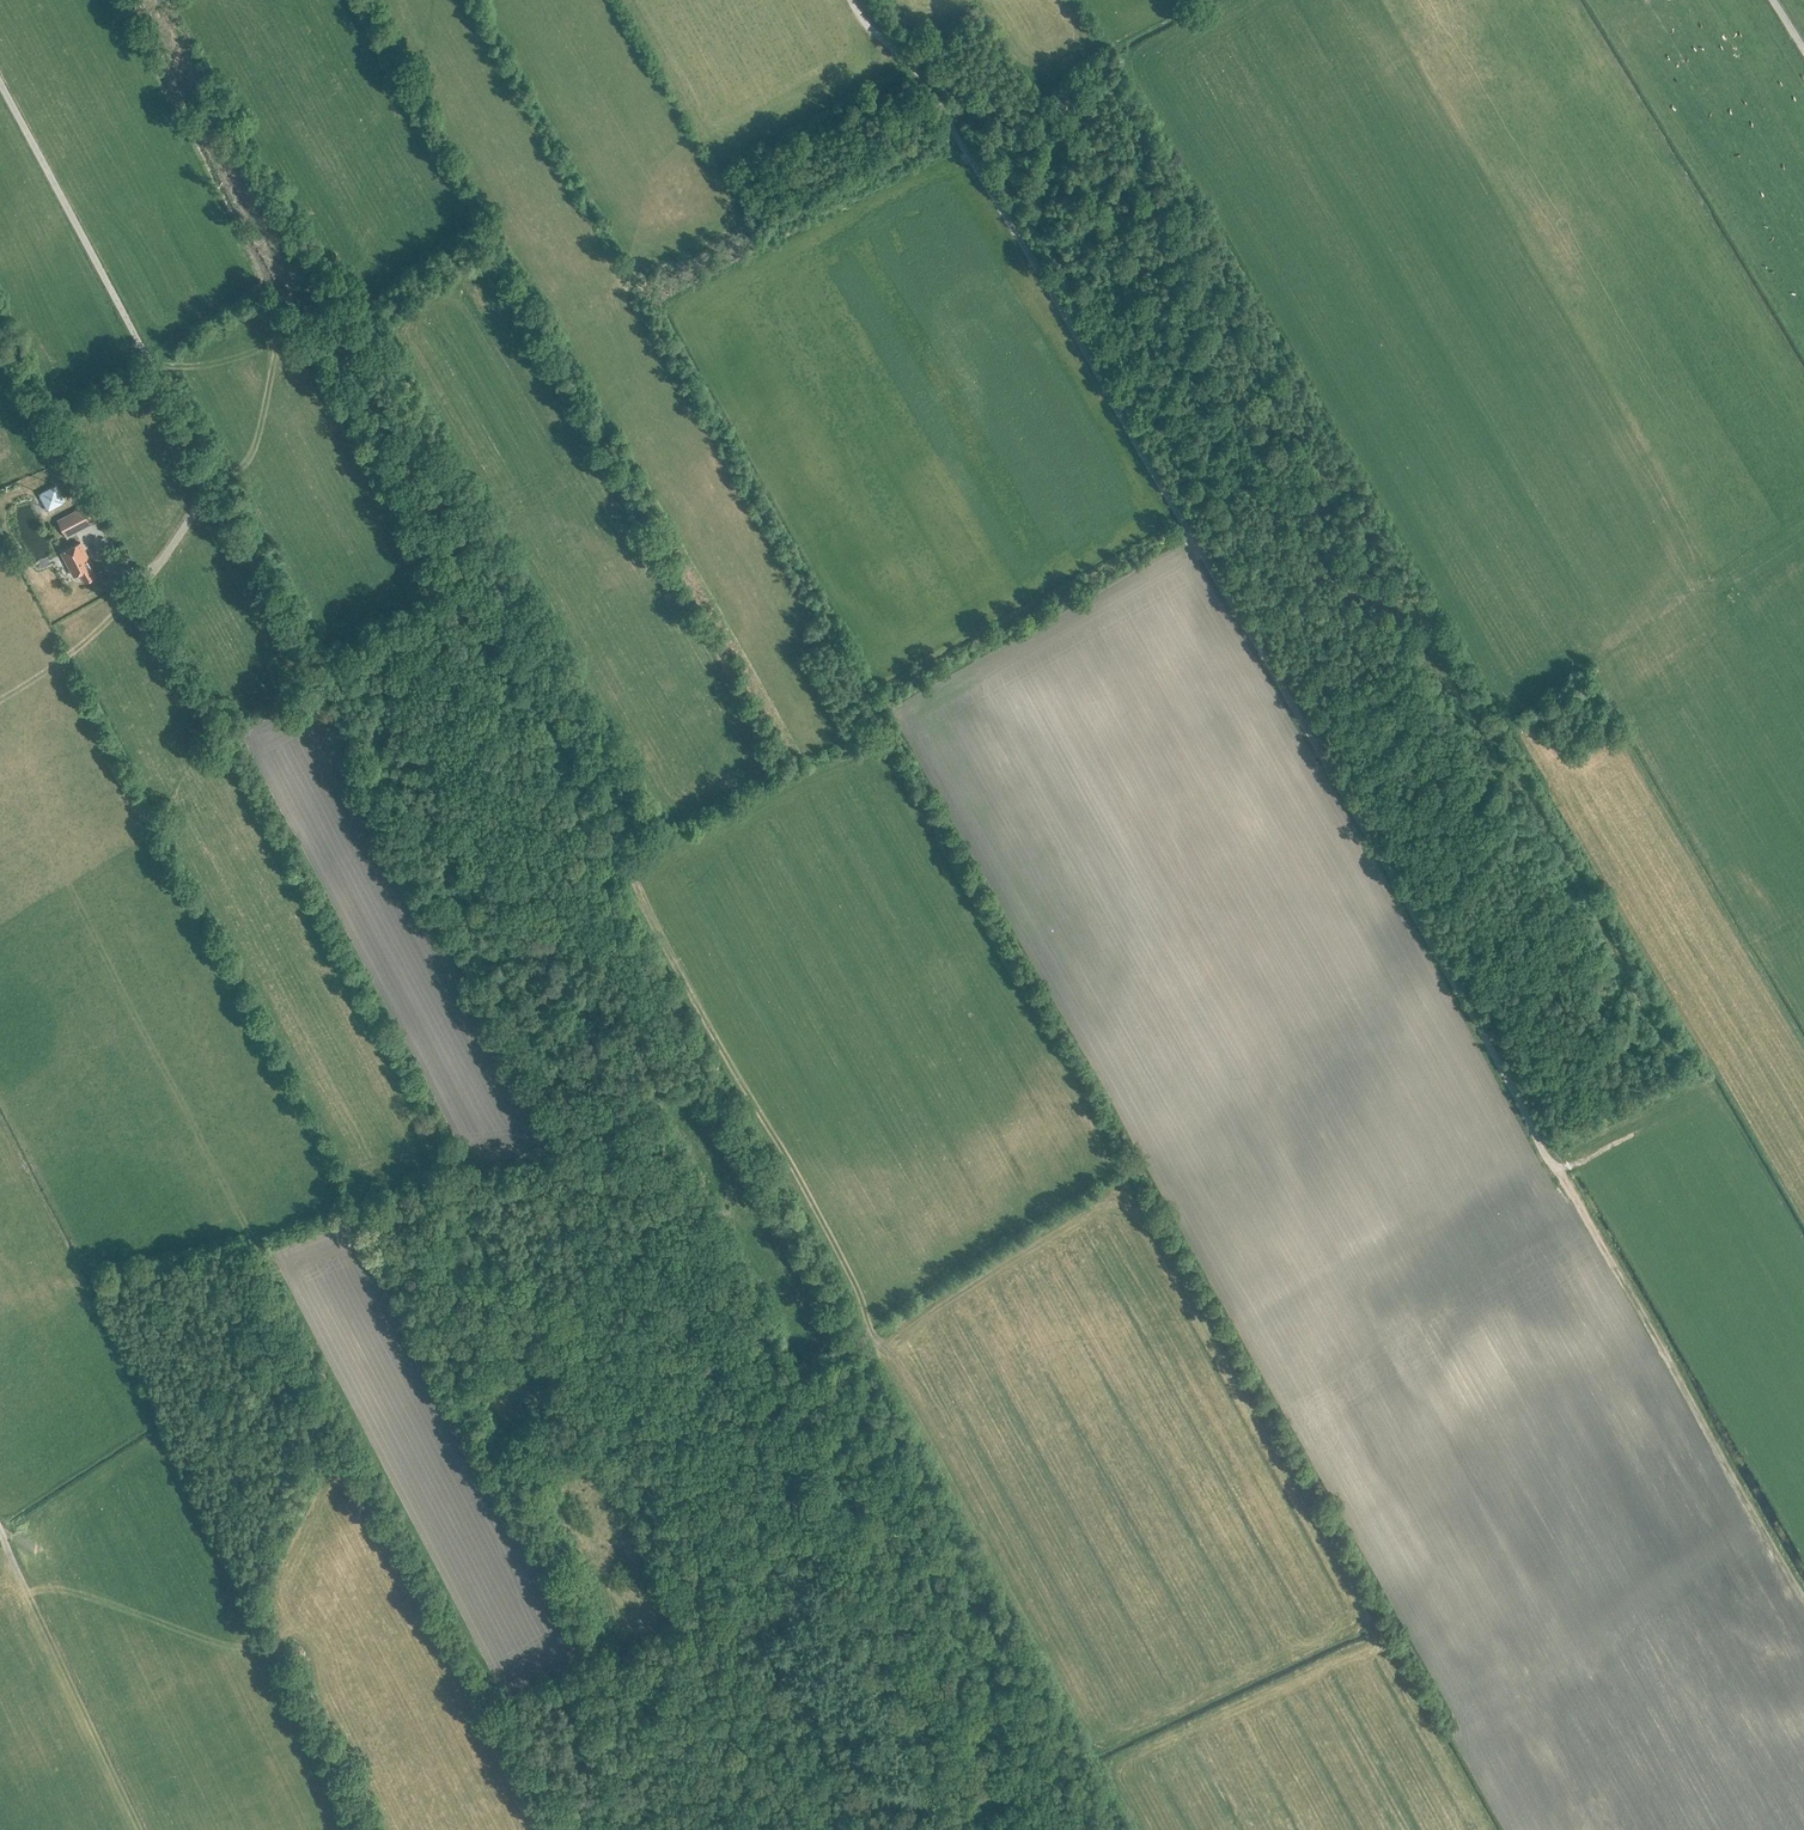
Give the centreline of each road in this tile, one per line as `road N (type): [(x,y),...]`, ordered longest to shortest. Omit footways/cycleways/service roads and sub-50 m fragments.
road 1 (track): [(853,0),(878,37),(916,68),(975,164),(1558,1172)]
road 2 (track): [(146,1829),(0,1520)]

